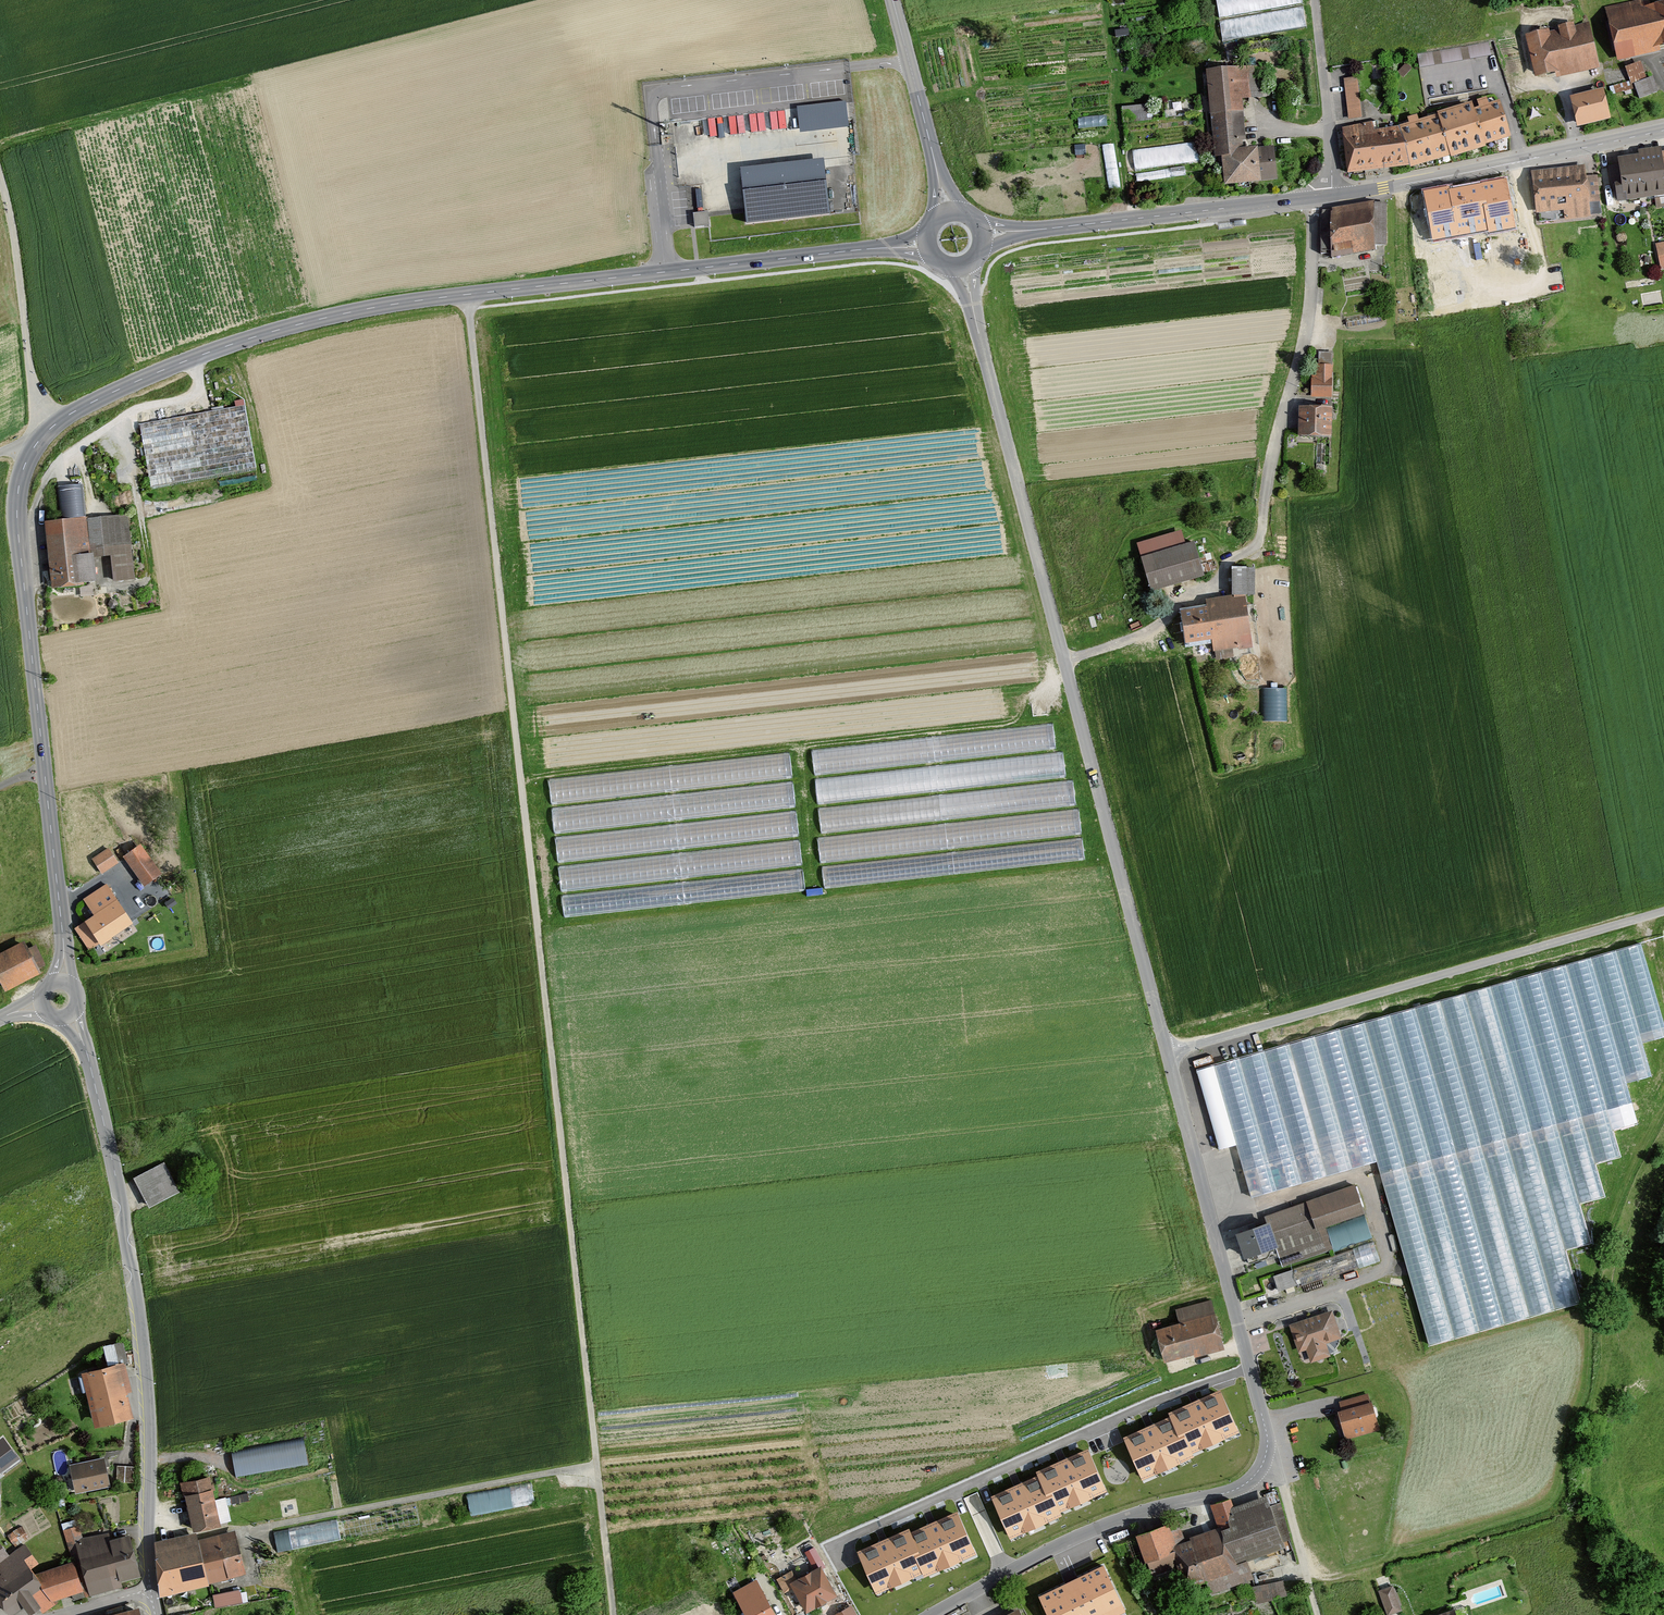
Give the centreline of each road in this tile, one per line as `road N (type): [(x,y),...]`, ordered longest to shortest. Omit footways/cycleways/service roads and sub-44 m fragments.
road 1 (tertiary): [(924,245),(348,313),(194,357),(52,427),(24,465),(17,515),(63,979)]
road 2 (unclassified): [(962,271),(1165,1055)]
road 3 (tertiary): [(70,1015),(111,1151),(146,1386),(151,1590)]
road 4 (unclassified): [(1663,912),(1165,1055)]
road 5 (unclassified): [(1165,1055),(1272,1451)]
road 6 (residential): [(1272,1451),(1242,1486),(1074,1536),(932,1614)]
road 7 (residential): [(1332,195),(985,234)]
road 8 (residential): [(1663,130),(1332,195)]
road 9 (track): [(139,513),(264,488),(229,346)]
road 10 (track): [(0,175),(45,434)]
road 11 (tertiary): [(894,0),(948,210)]
road 12 (unclassified): [(1316,0),(1332,195)]

